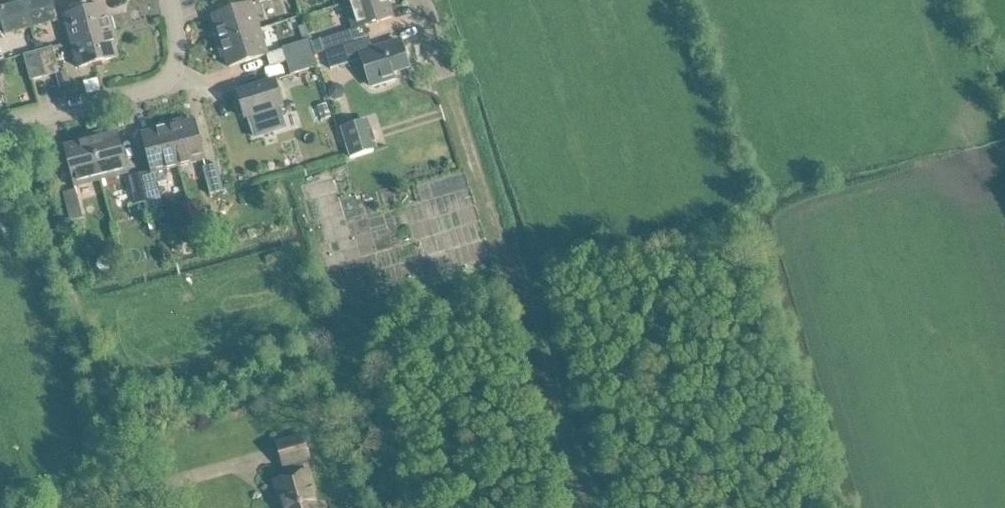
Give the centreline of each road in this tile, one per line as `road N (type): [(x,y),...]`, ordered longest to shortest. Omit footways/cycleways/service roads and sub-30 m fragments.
road 1 (unclassified): [(581,507),(418,0)]
road 2 (unclassified): [(131,507),(13,125)]
road 3 (unclassified): [(13,125),(122,99),(180,71),(168,0)]

